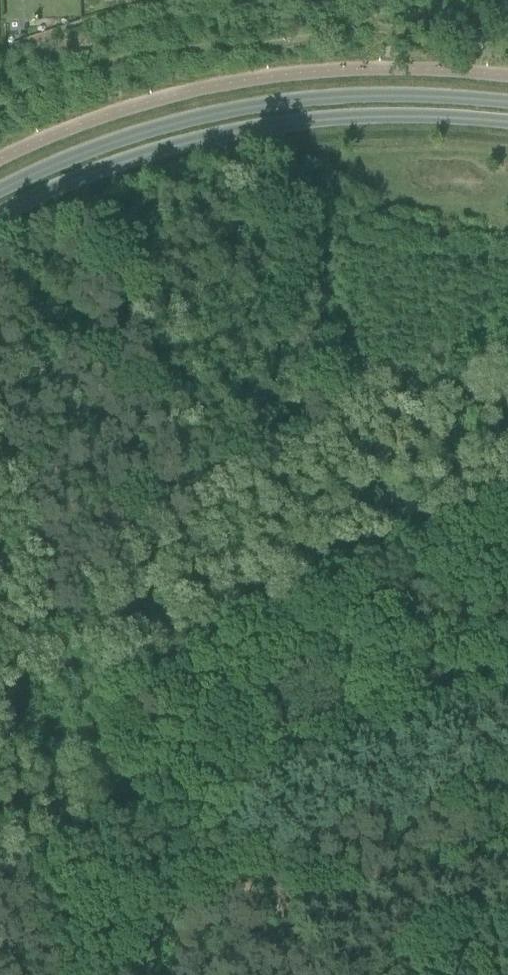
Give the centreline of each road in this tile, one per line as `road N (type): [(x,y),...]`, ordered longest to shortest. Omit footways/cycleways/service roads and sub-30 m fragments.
road 1 (secondary): [(0,215),(108,165),(240,129),(404,115),(507,122)]
road 2 (secondary): [(507,101),(347,95),(216,111),(99,144),(0,190)]

